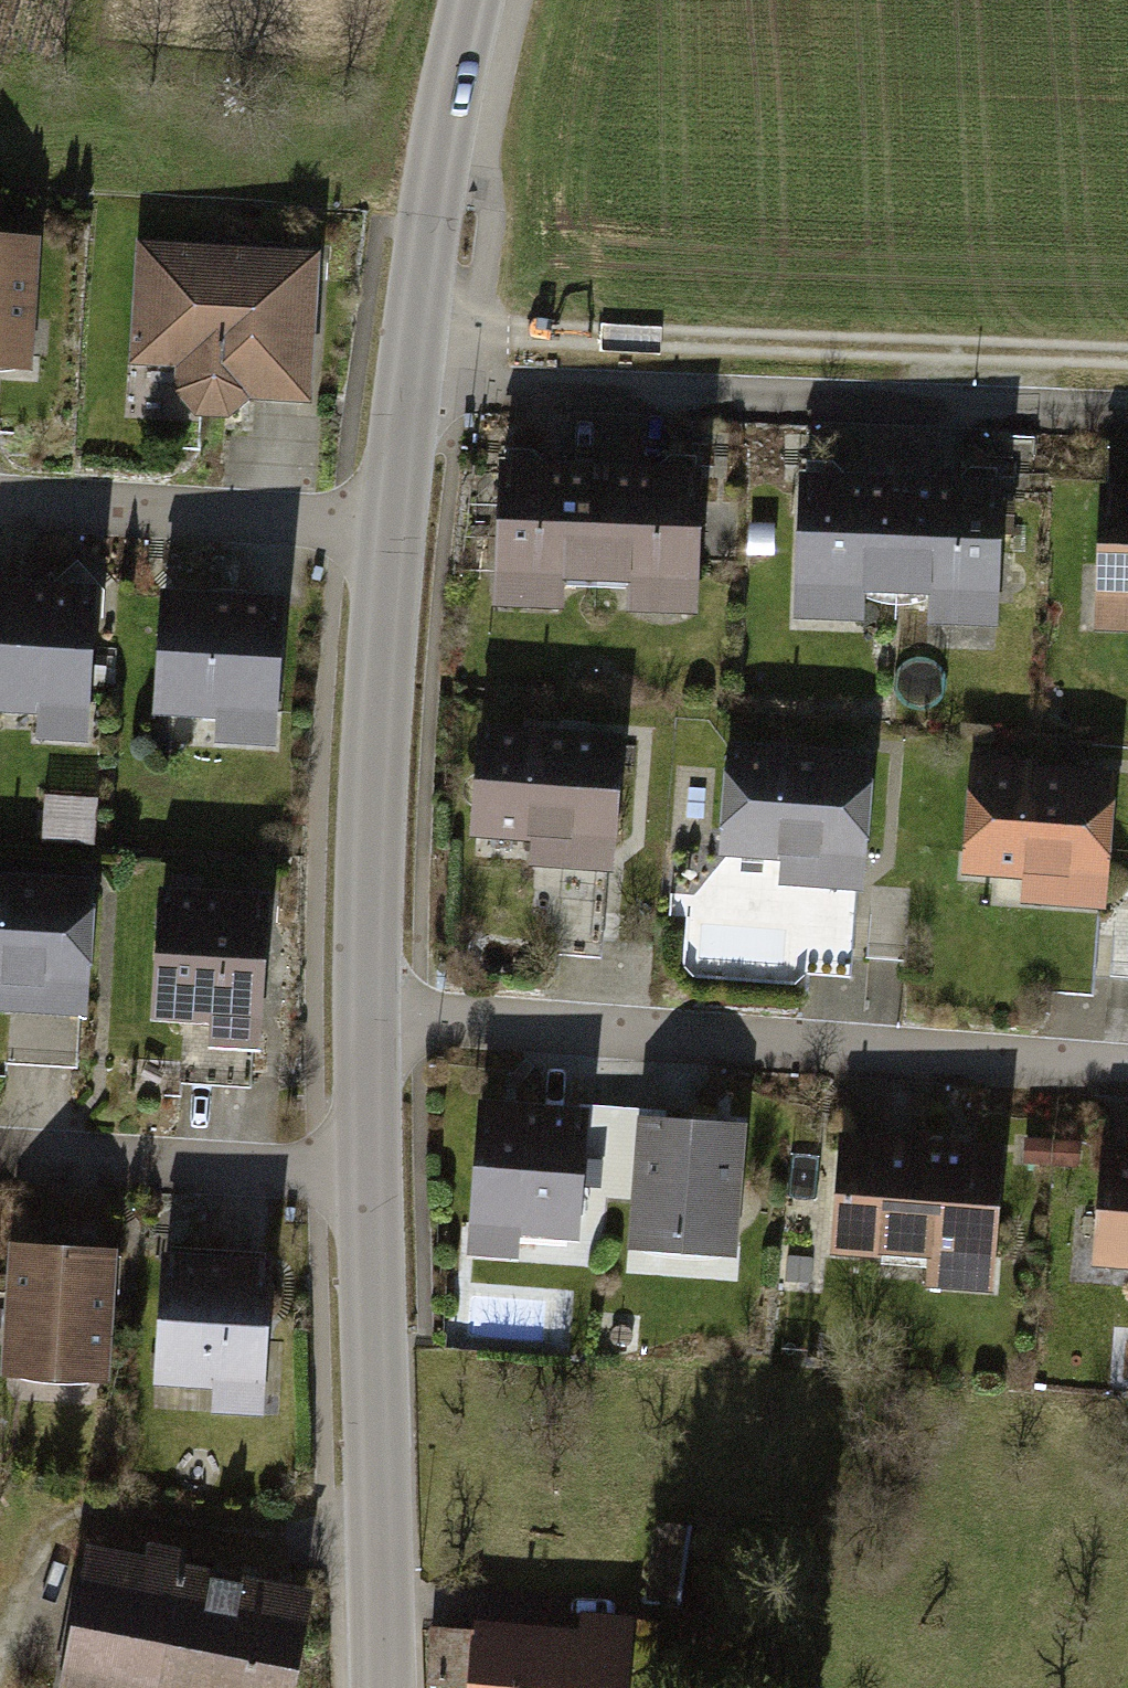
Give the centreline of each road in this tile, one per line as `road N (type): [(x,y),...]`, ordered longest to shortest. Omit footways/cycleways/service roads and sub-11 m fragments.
road 1 (residential): [(384,1023),(1127,1075)]
road 2 (residential): [(418,402),(1127,428)]
road 3 (track): [(424,340),(1127,366)]
road 4 (tertiary): [(385,1687),(387,1184)]
road 5 (tertiary): [(384,1023),(405,533)]
road 6 (tertiary): [(418,402),(437,227),(476,0)]
road 7 (residential): [(405,533),(0,513)]
road 8 (residential): [(387,1184),(0,1160)]
road 9 (tertiary): [(387,1184),(384,1023)]
road 10 (tertiary): [(405,533),(418,402)]

